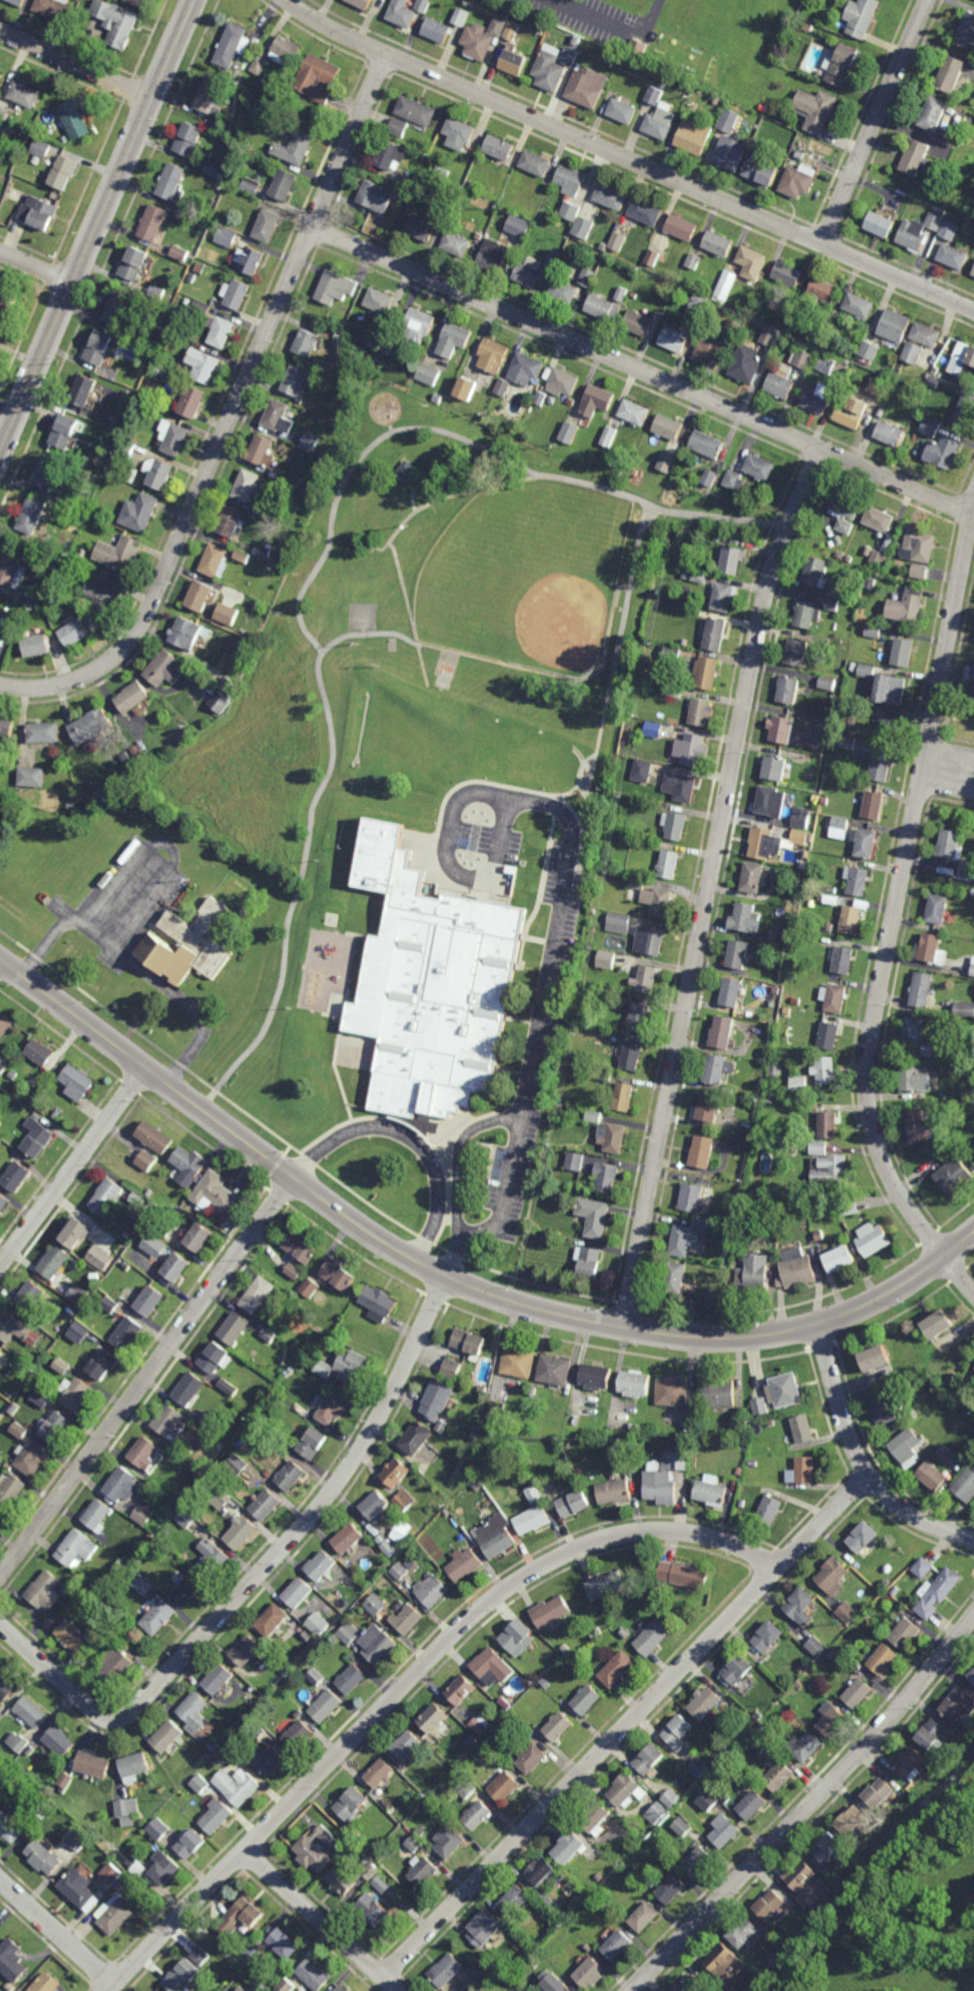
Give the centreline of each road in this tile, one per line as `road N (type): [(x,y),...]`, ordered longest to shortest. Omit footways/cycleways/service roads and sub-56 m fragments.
road 1 (residential): [(973,1233),(868,1306),(770,1335),(697,1340),(519,1305),(385,1243),(0,961)]
road 2 (residential): [(820,450),(766,599),(625,1329)]
road 3 (residential): [(778,1568),(712,1539),(638,1531),(588,1544),(529,1574),(451,1638),(110,1990)]
road 4 (residential): [(973,508),(869,1056),(873,1121),(891,1179),(973,1288)]
road 5 (residential): [(388,54),(139,629),(93,674),(40,690),(0,685)]
road 6 (residential): [(973,309),(342,34),(288,0)]
road 7 (residential): [(972,513),(314,225)]
road 8 (residential): [(449,1277),(362,1451),(141,1708),(119,1720),(96,1713),(0,1623)]
road 9 (residential): [(869,1476),(386,1978)]
road 10 (residential): [(973,1617),(892,1717),(634,1990)]
road 11 (tertiary): [(194,0),(0,460)]
road 12 (residential): [(295,1179),(0,1575)]
road 13 (residential): [(819,1325),(842,1414),(869,1476),(908,1513),(973,1540)]
road 14 (residential): [(928,0),(823,243)]
road 15 (residential): [(0,1265),(145,1069)]
road 16 (residential): [(400,1990),(243,1854)]
road 17 (residential): [(0,30),(154,98)]
road 18 (residential): [(115,1985),(0,1878)]

